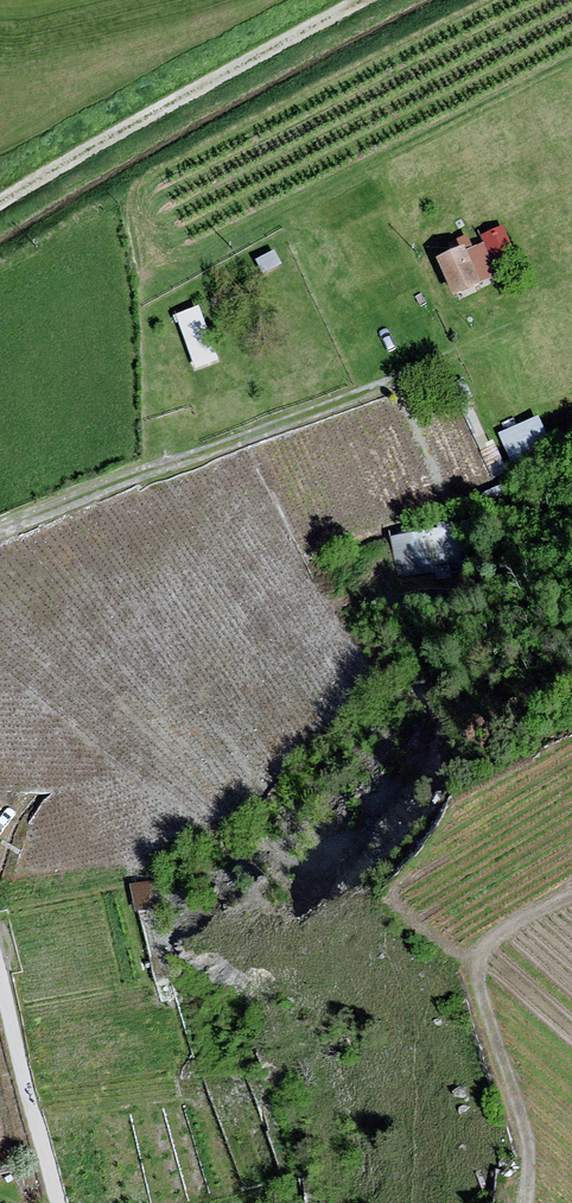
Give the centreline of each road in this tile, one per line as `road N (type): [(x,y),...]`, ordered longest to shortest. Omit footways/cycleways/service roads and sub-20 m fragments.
road 1 (track): [(491,342),(0,535)]
road 2 (track): [(0,203),(372,0)]
road 3 (track): [(500,1202),(503,1147),(452,991),(452,954),(486,923),(571,892)]
road 4 (unclassified): [(53,1202),(0,997)]

